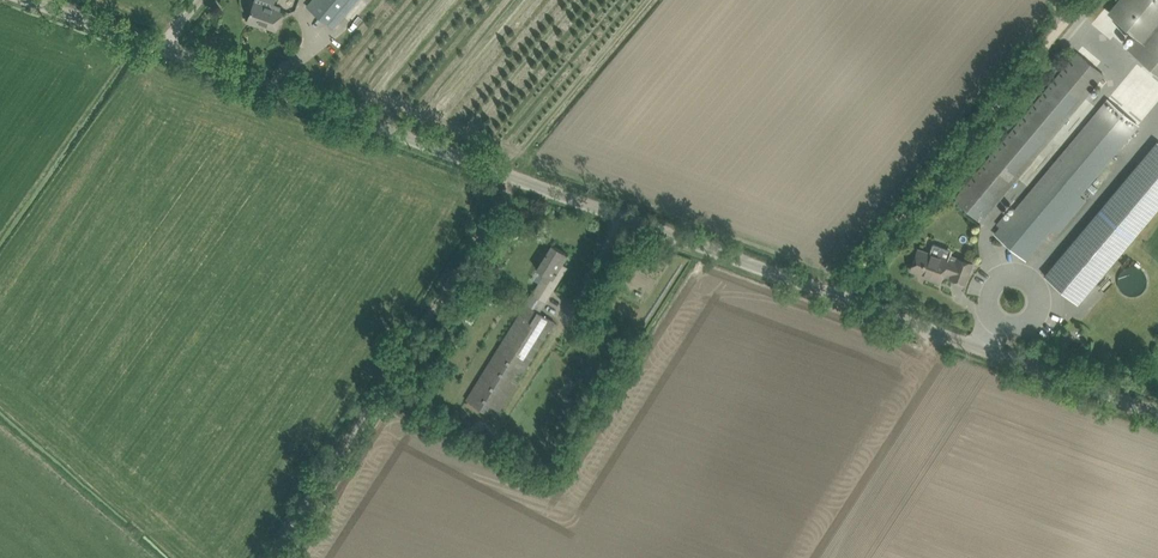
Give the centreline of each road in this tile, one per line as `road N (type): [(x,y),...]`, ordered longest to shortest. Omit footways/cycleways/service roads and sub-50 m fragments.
road 1 (unclassified): [(1157,404),(191,47)]
road 2 (track): [(270,557),(514,167)]
road 3 (track): [(828,281),(1071,0)]
road 4 (unclassified): [(191,47),(65,0)]

